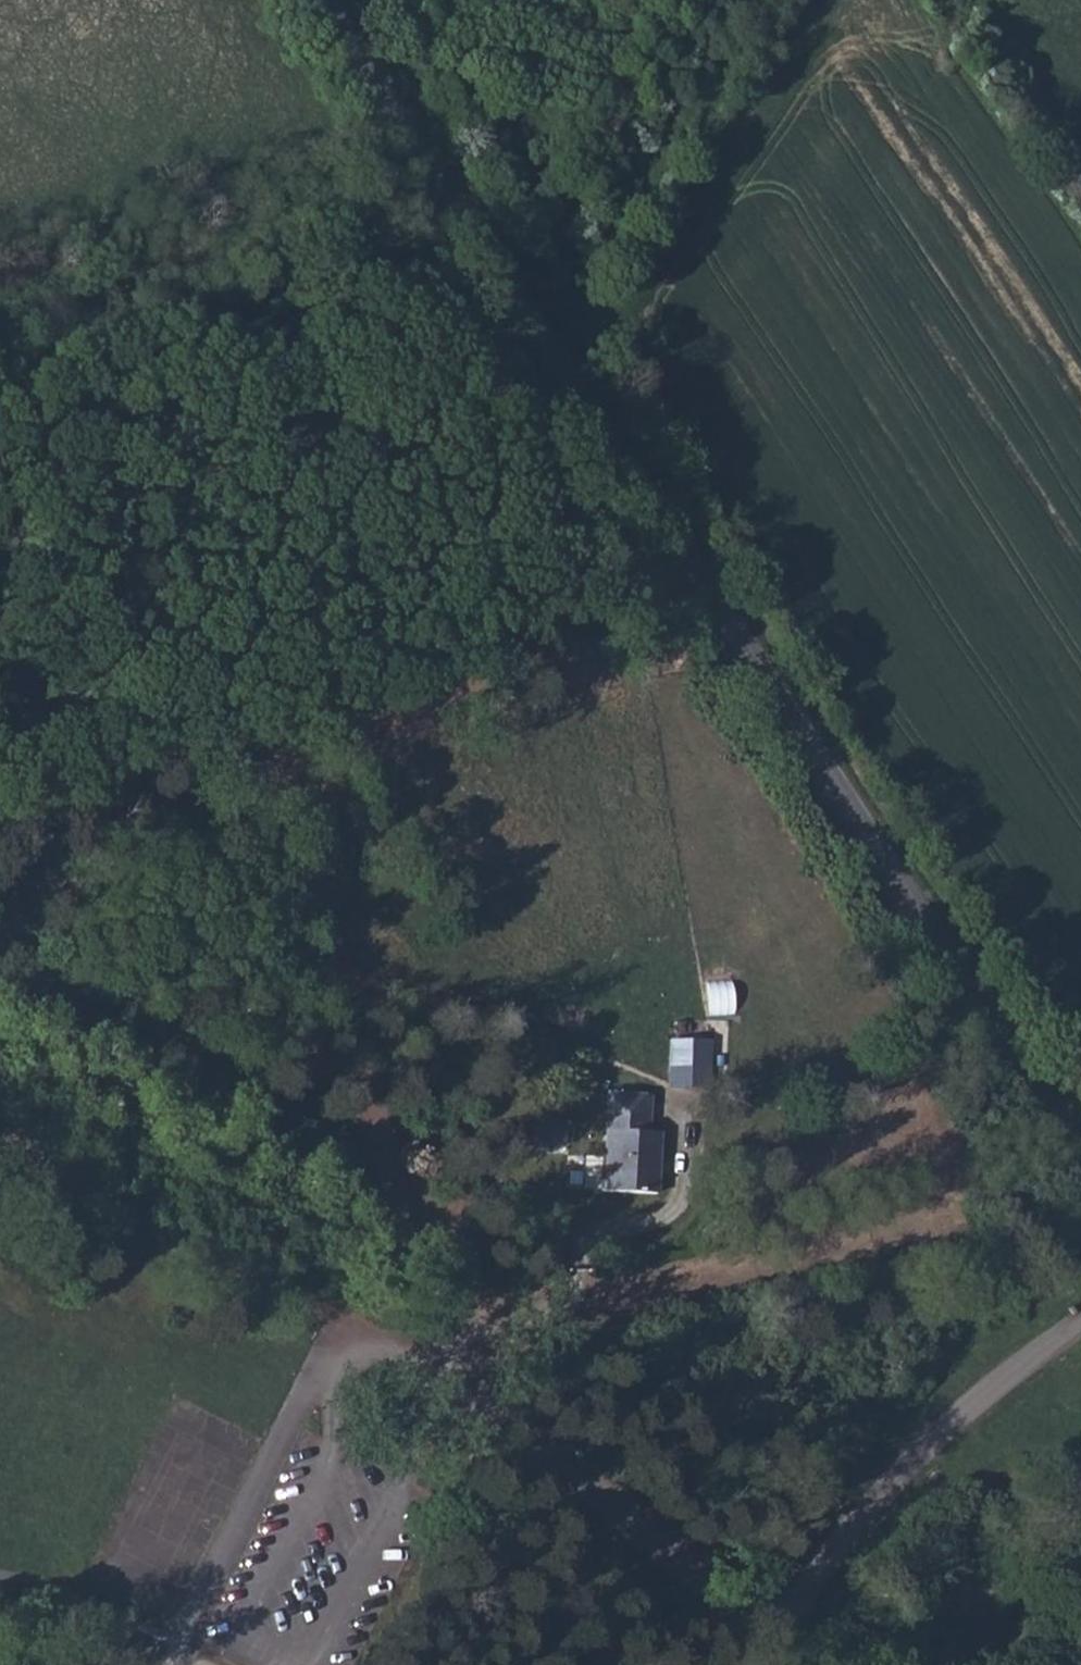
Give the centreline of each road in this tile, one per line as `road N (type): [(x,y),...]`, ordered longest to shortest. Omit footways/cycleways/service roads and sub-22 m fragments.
road 1 (tertiary): [(1080,1161),(321,0)]
road 2 (residential): [(1080,1324),(1032,1359),(836,1545),(762,1664)]
road 3 (track): [(344,1324),(140,1231),(0,1119)]
road 4 (residential): [(1019,1664),(1080,1514)]

